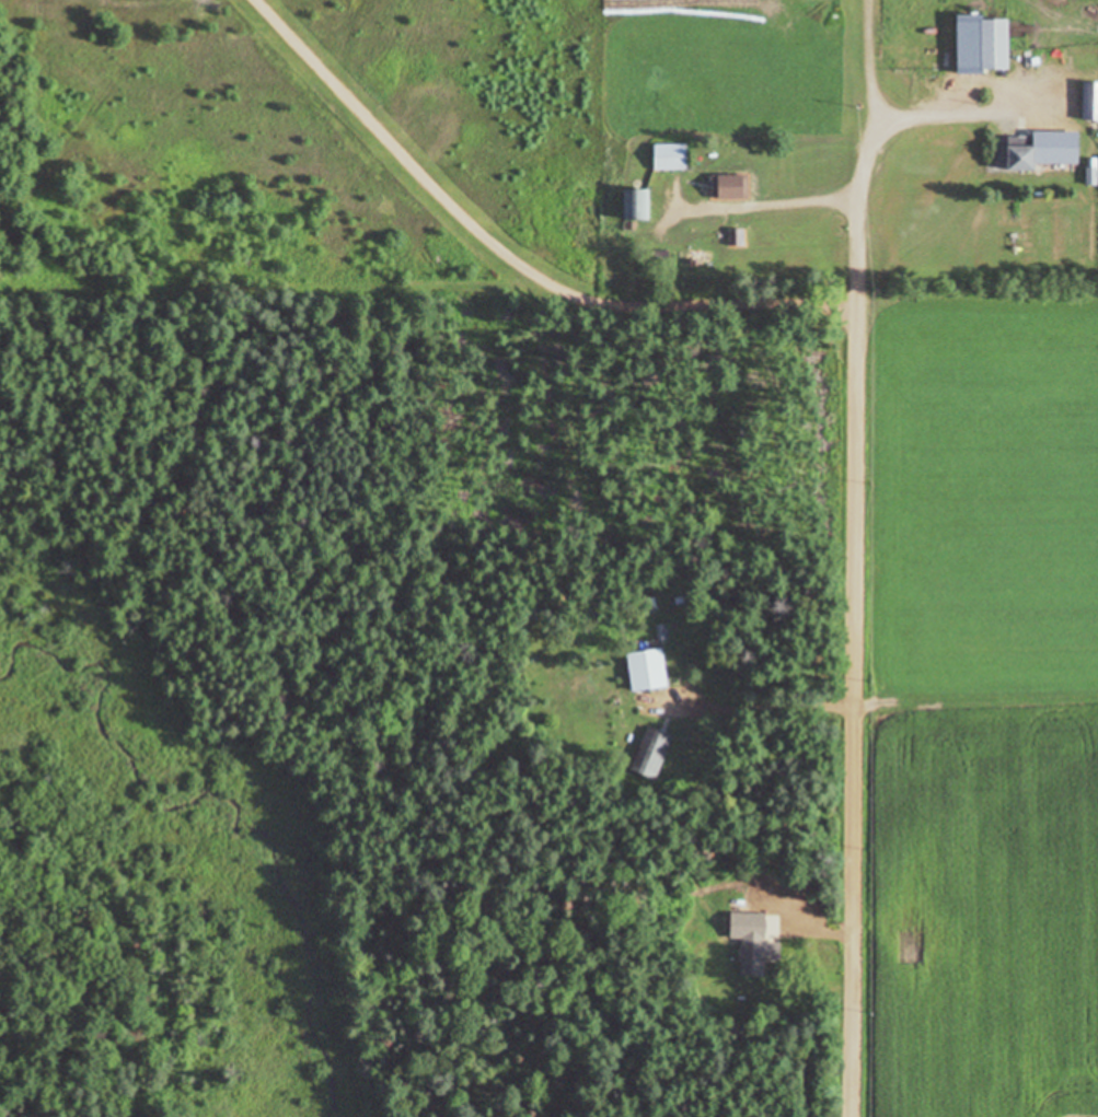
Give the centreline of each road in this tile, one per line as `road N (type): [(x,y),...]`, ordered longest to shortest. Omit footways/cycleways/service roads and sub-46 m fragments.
road 1 (residential): [(850,1116),(857,216)]

